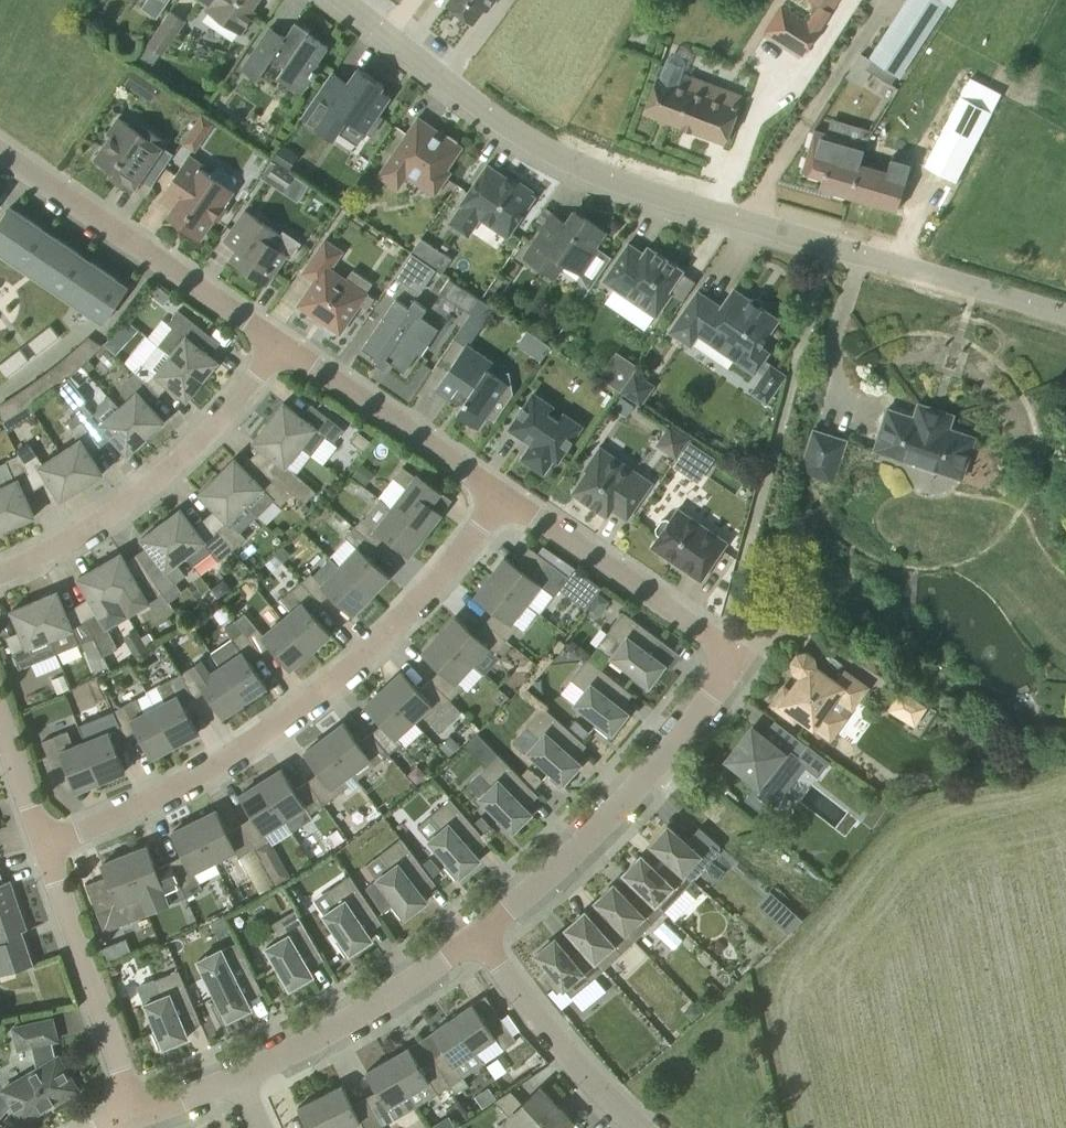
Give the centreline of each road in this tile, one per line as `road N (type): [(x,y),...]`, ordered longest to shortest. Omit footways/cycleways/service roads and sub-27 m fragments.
road 1 (unclassified): [(344,0),(477,105),(576,167),(1065,314)]
road 2 (residential): [(475,935),(625,802),(739,656),(502,494)]
road 3 (residential): [(43,844),(139,807),(284,721),(423,596),(502,494)]
road 4 (residential): [(0,573),(131,500),(193,447),(284,345)]
road 5 (residential): [(284,345),(0,151)]
road 6 (residential): [(138,1114),(43,844)]
road 7 (residential): [(238,1077),(360,1014),(475,935)]
road 8 (residential): [(502,494),(284,345)]
road 9 (residential): [(475,935),(547,1031),(640,1127)]
road 10 (residential): [(43,844),(0,719)]

